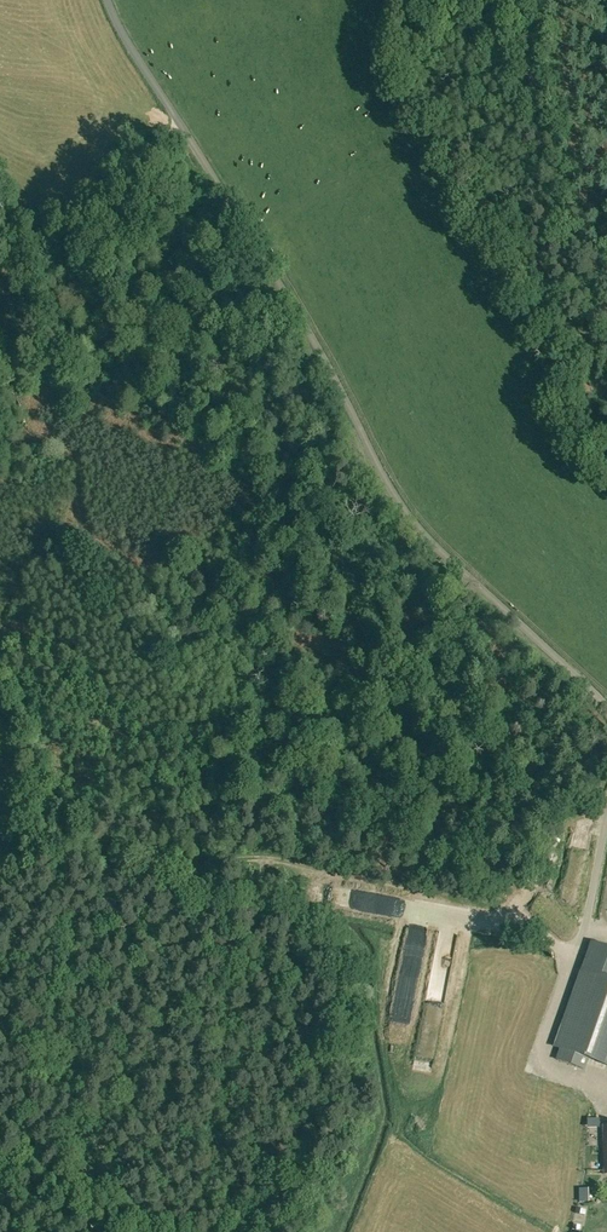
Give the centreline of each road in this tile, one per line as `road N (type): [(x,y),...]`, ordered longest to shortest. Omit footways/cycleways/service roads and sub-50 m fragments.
road 1 (unclassified): [(109,0),(409,515),(606,707)]
road 2 (track): [(28,834),(101,833),(186,844),(516,911),(577,957)]

